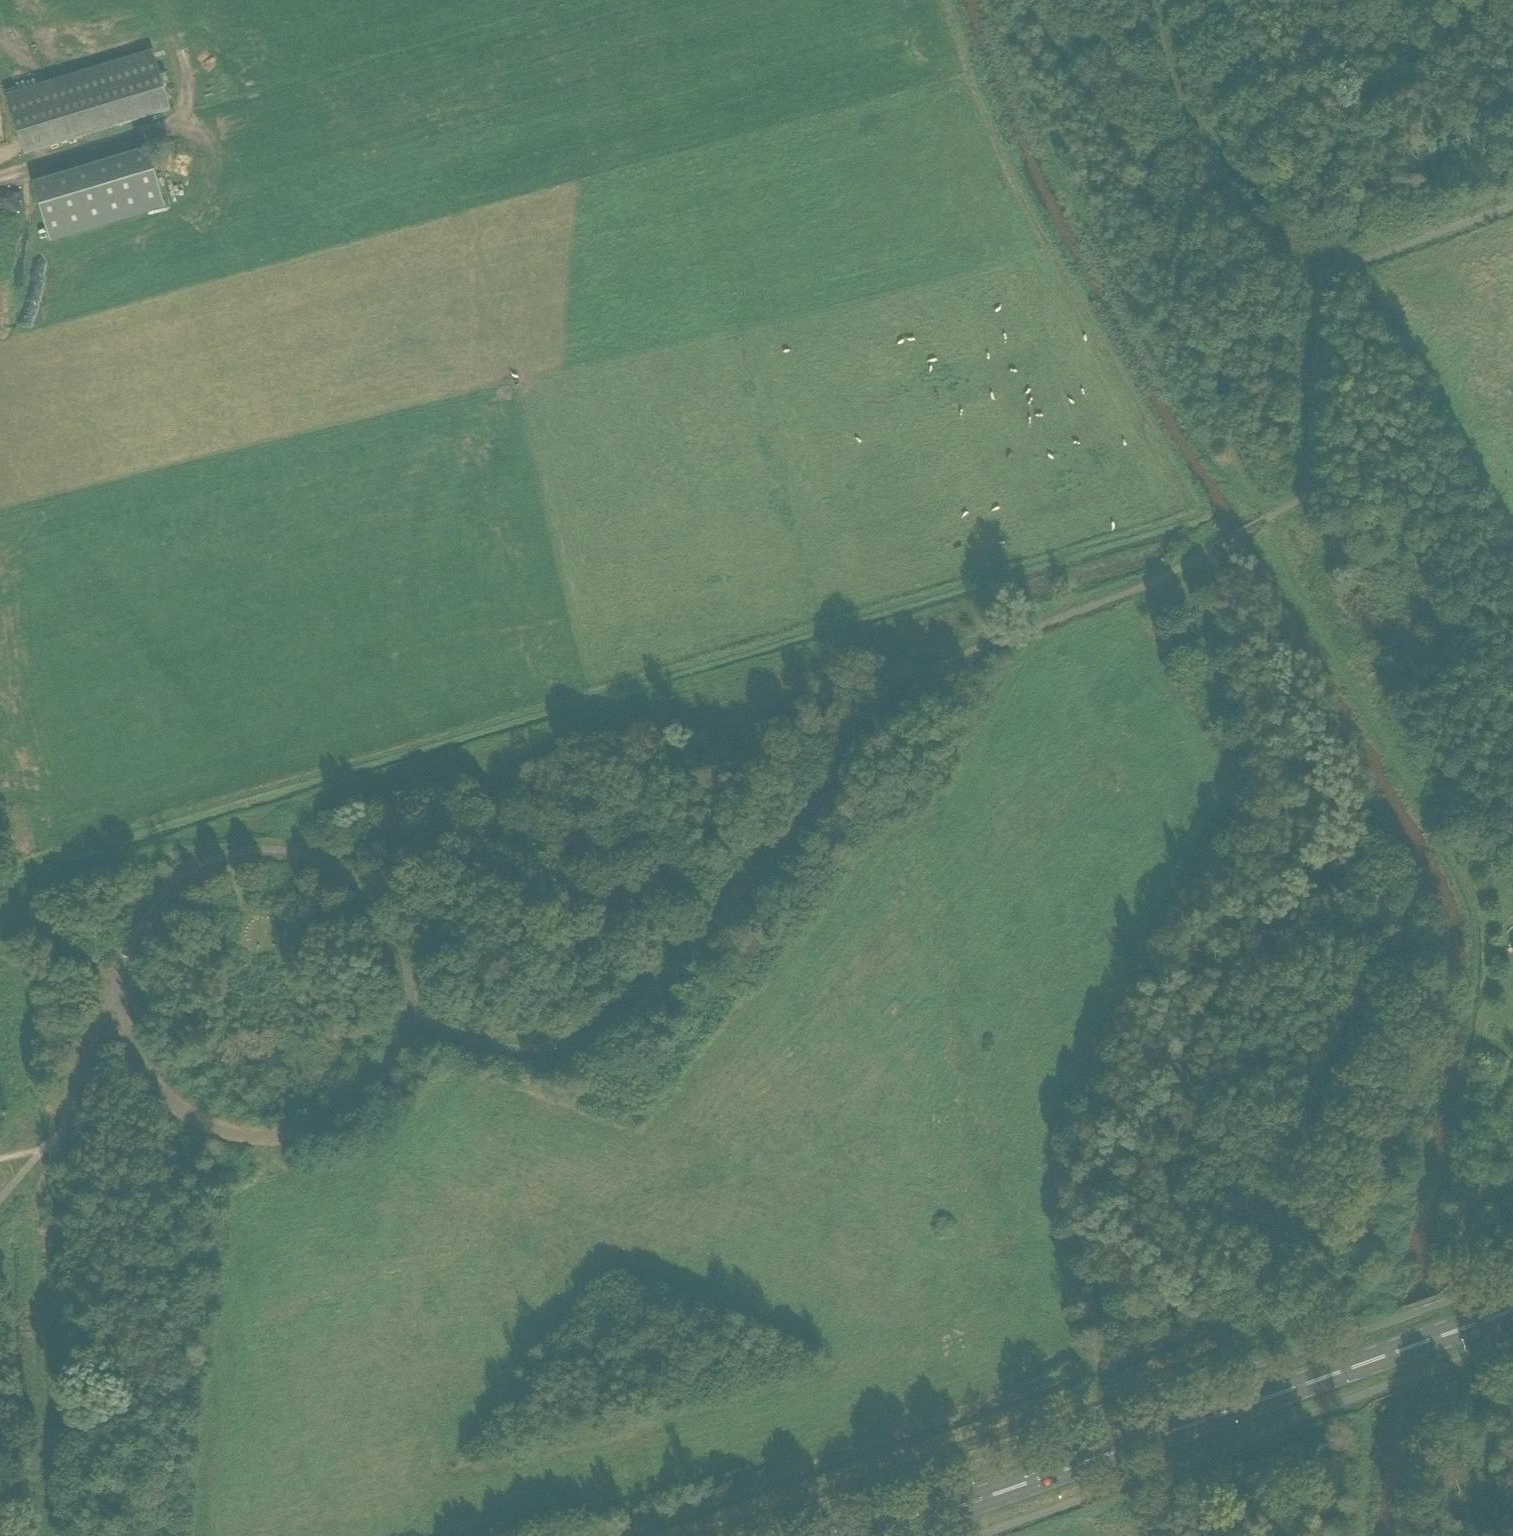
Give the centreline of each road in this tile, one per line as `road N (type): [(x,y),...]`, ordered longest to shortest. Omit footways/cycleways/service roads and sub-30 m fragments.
road 1 (primary): [(874,1535),(1512,1311)]

